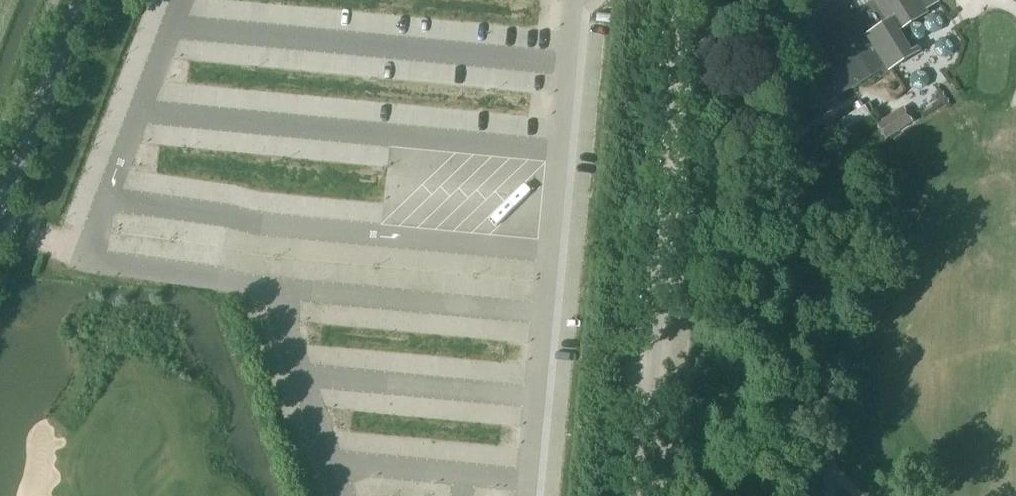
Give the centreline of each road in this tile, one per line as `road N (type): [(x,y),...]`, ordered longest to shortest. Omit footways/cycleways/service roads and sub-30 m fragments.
road 1 (tertiary): [(0,205),(80,0)]

